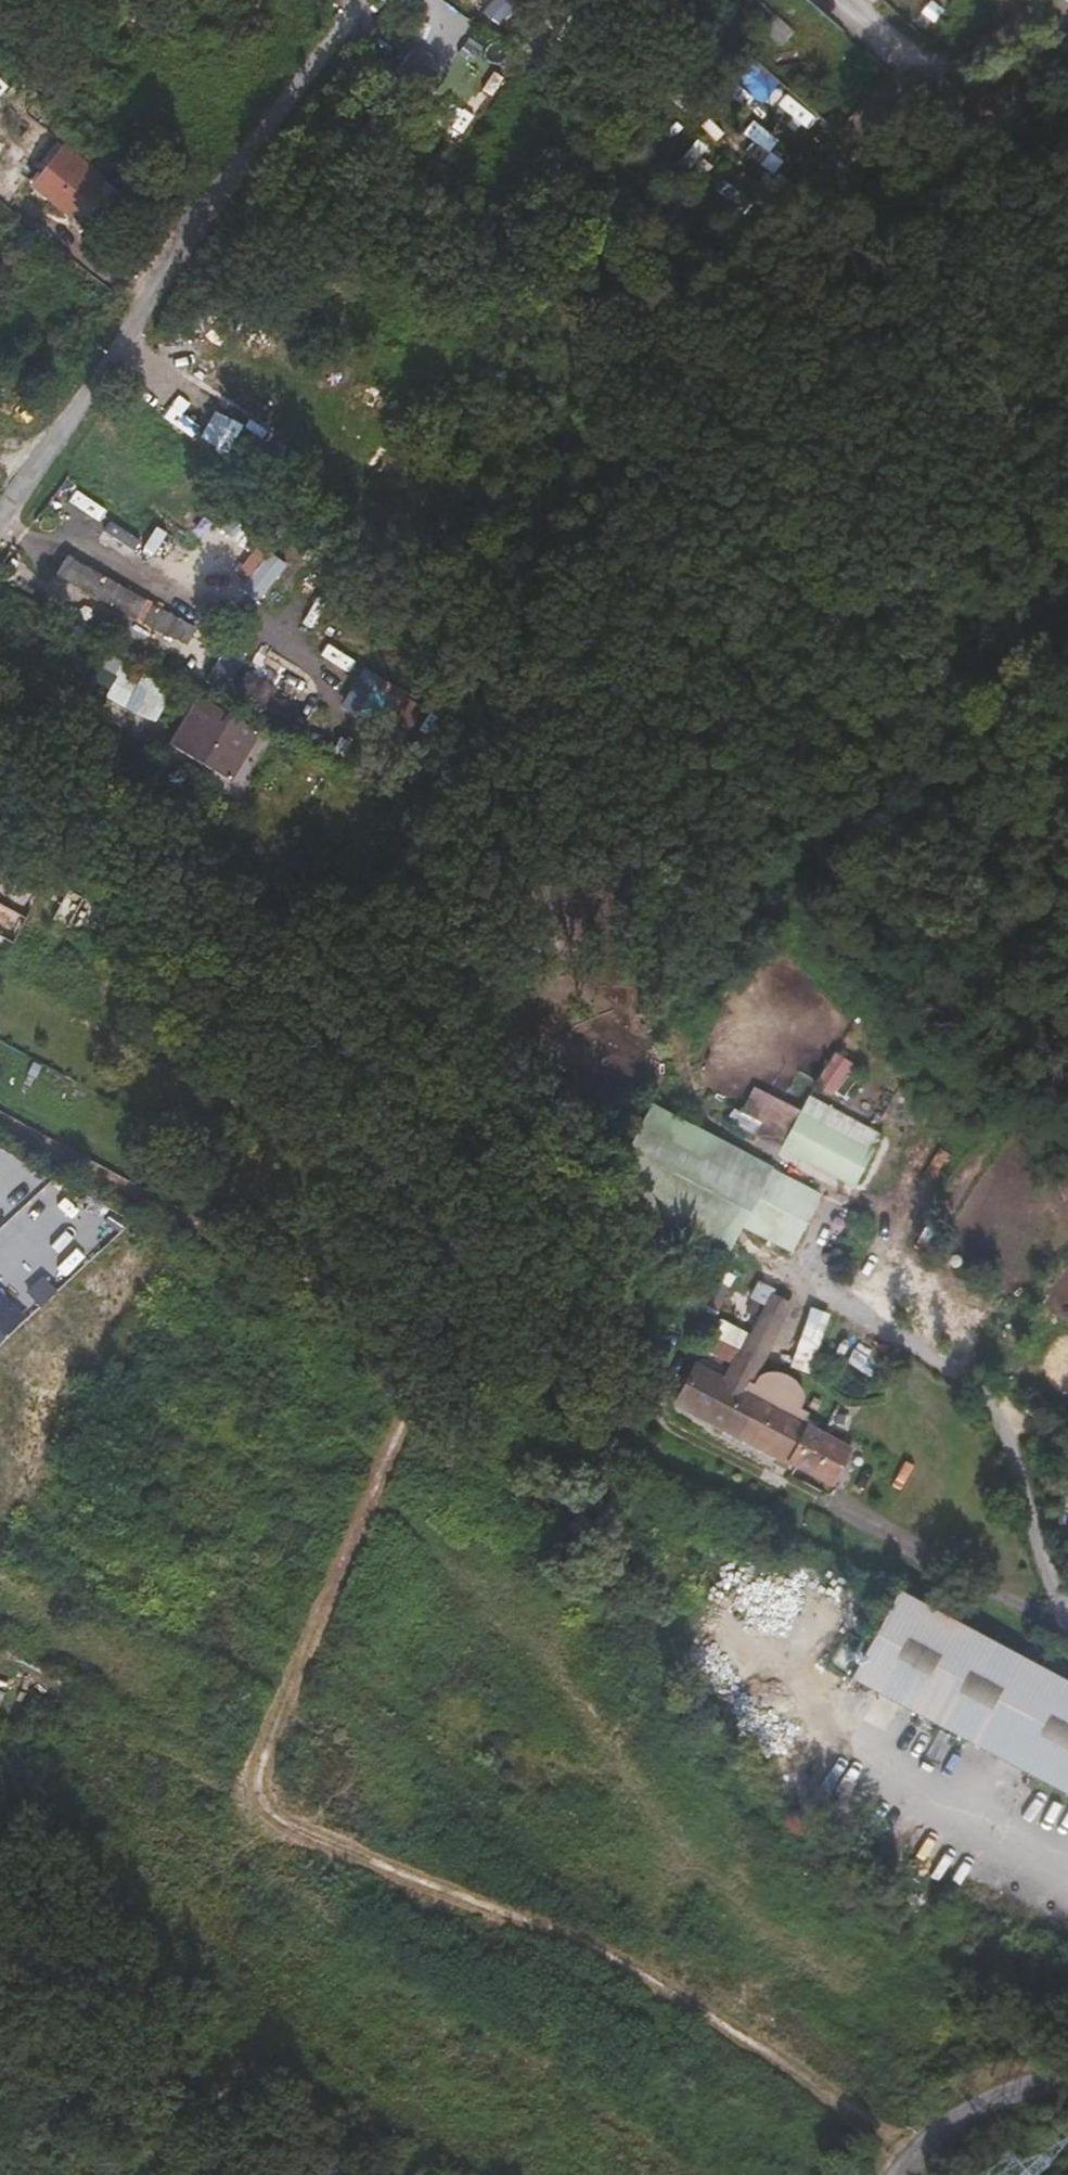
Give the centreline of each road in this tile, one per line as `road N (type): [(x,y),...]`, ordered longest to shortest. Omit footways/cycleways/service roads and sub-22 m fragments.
road 1 (residential): [(354,0),(0,504)]
road 2 (track): [(1067,1615),(666,1422)]
road 3 (unclassified): [(1067,1615),(995,1404),(961,1365),(865,1301)]
road 4 (unclassified): [(839,0),(917,65),(1022,0)]
road 5 (residential): [(1067,2074),(976,2103),(939,2125),(893,2174)]

